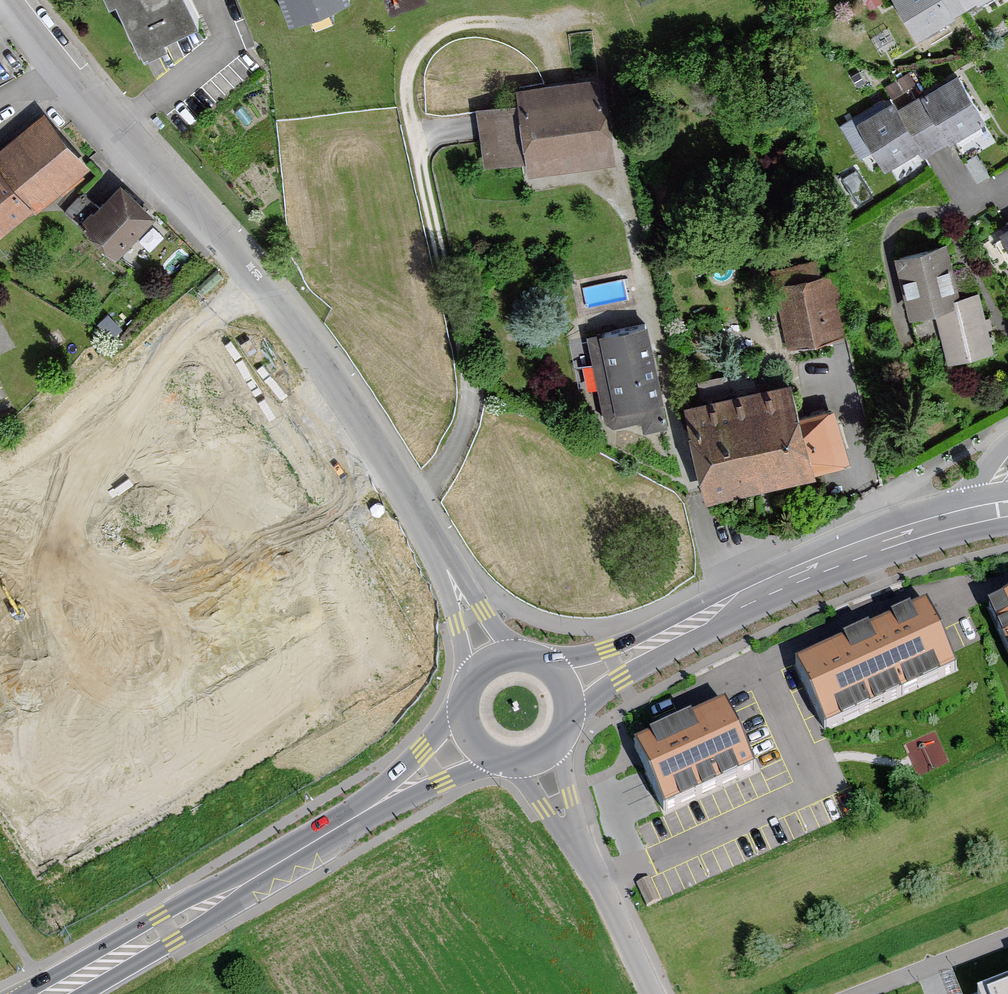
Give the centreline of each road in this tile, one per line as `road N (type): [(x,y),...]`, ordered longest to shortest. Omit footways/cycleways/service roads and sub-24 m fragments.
road 1 (residential): [(410,495),(308,345),(24,0)]
road 2 (primary): [(51,993),(367,809)]
road 3 (primary): [(700,617),(883,533),(995,507)]
road 4 (residential): [(652,993),(541,759)]
road 5 (residential): [(495,661),(410,495)]
road 6 (primary): [(573,710),(700,617)]
road 7 (primary): [(700,617),(552,667)]
road 8 (primary): [(367,809),(493,757)]
road 9 (primary): [(465,715),(367,809)]
road 10 (residential): [(410,495),(301,563)]

